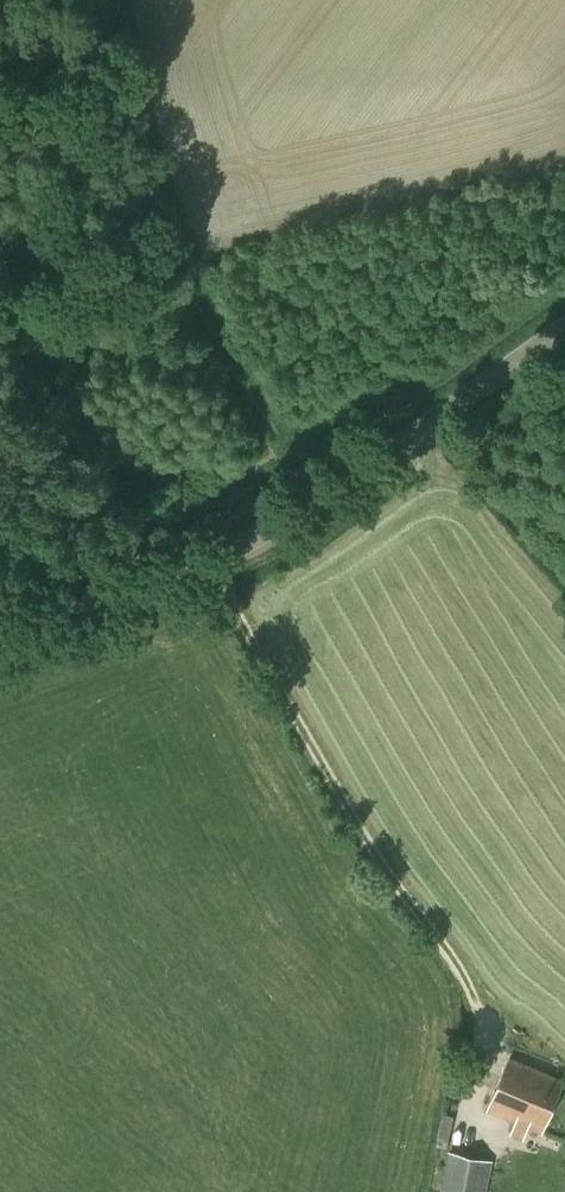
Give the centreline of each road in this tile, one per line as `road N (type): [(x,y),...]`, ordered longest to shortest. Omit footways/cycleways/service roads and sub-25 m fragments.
road 1 (unclassified): [(0,639),(213,561),(450,436),(564,352)]

